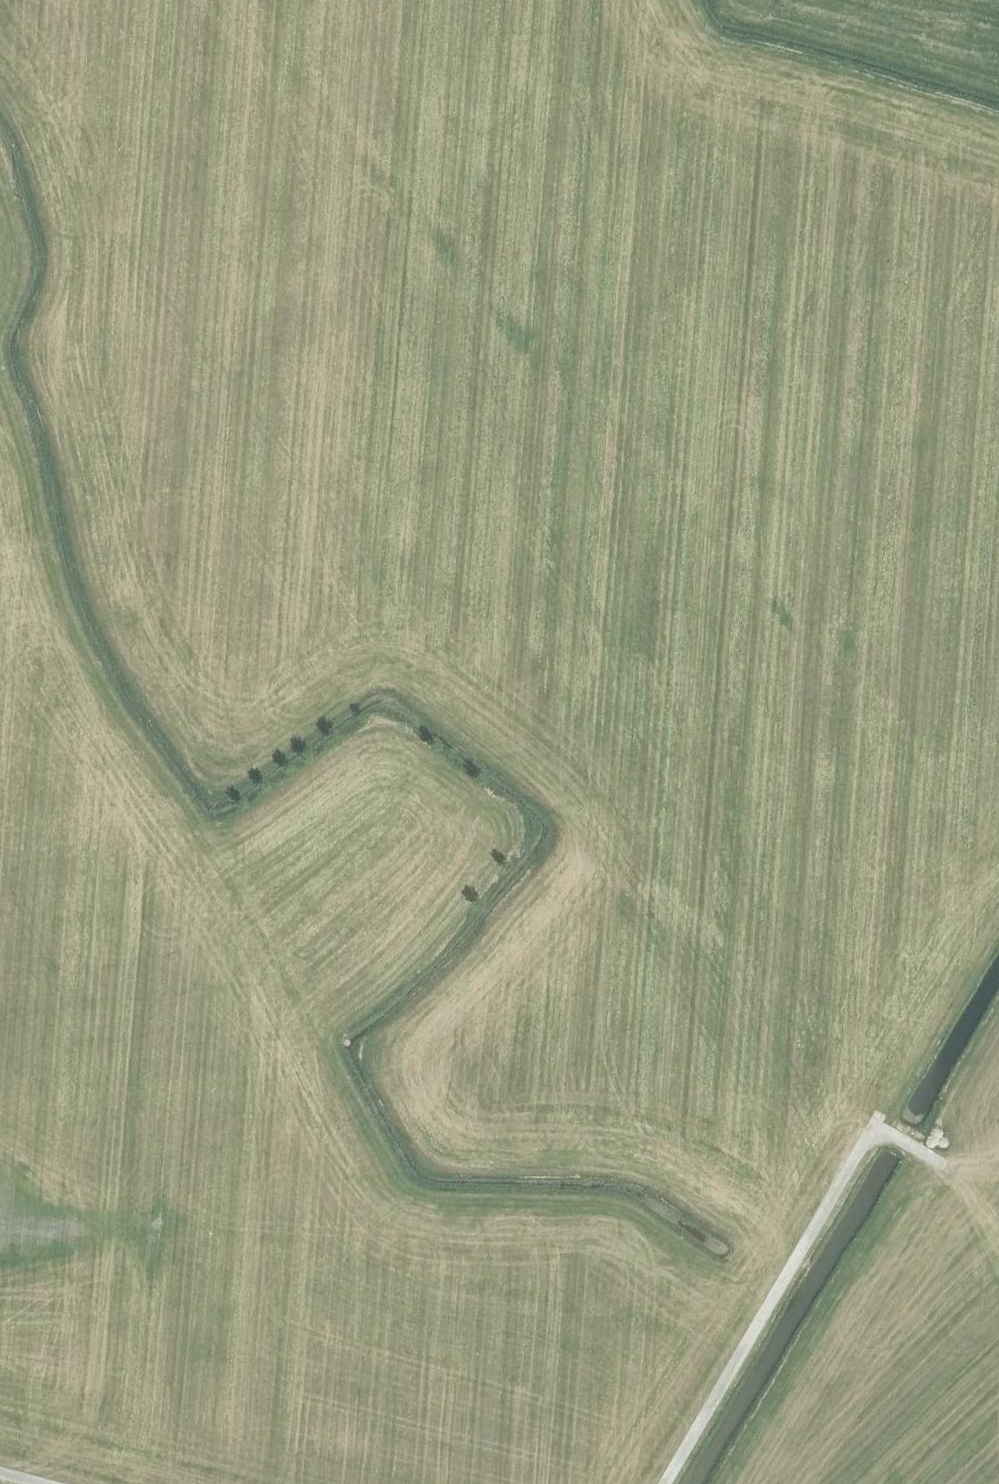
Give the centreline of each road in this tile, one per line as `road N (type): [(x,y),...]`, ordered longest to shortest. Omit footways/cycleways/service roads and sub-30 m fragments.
road 1 (track): [(990,1191),(890,1136),(864,1140),(663,1483)]

